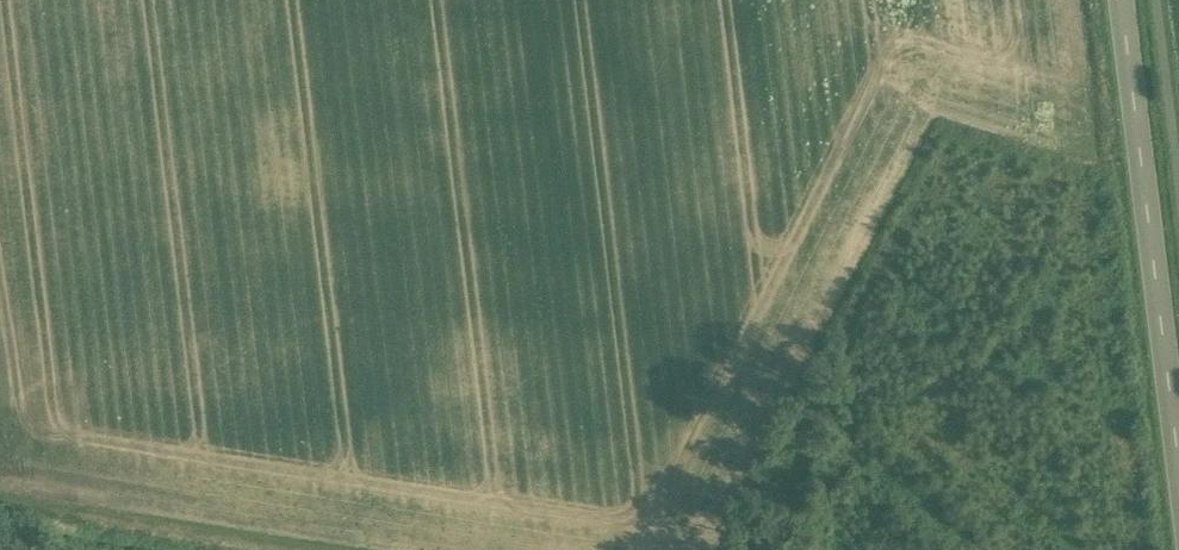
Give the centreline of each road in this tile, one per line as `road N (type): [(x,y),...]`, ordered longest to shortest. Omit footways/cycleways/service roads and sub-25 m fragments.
road 1 (secondary): [(1178,470),(1120,0)]

